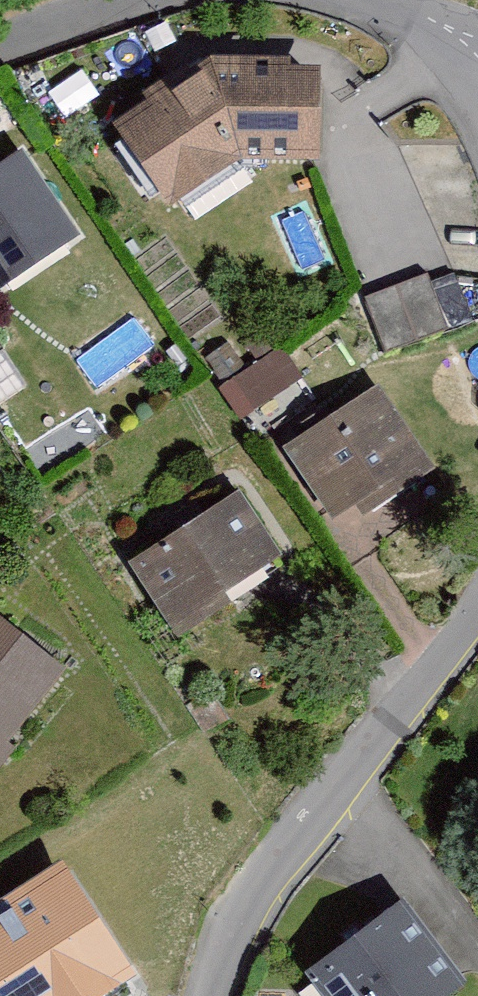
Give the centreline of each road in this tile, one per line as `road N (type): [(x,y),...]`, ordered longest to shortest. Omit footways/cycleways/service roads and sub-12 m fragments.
road 1 (residential): [(477,610),(267,862),(203,995)]
road 2 (residential): [(0,50),(135,0)]

